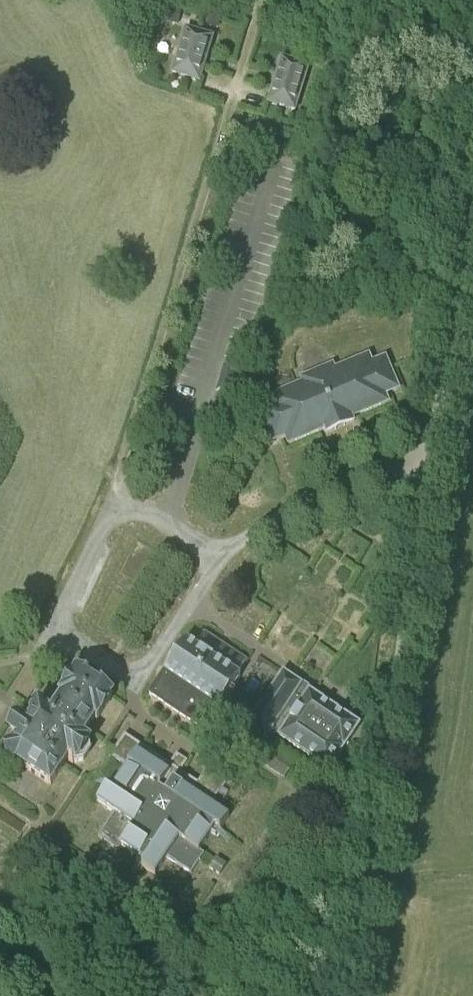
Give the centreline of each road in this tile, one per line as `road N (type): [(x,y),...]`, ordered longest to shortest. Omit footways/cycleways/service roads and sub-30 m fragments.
road 1 (unclassified): [(336,995),(361,890),(472,157)]

